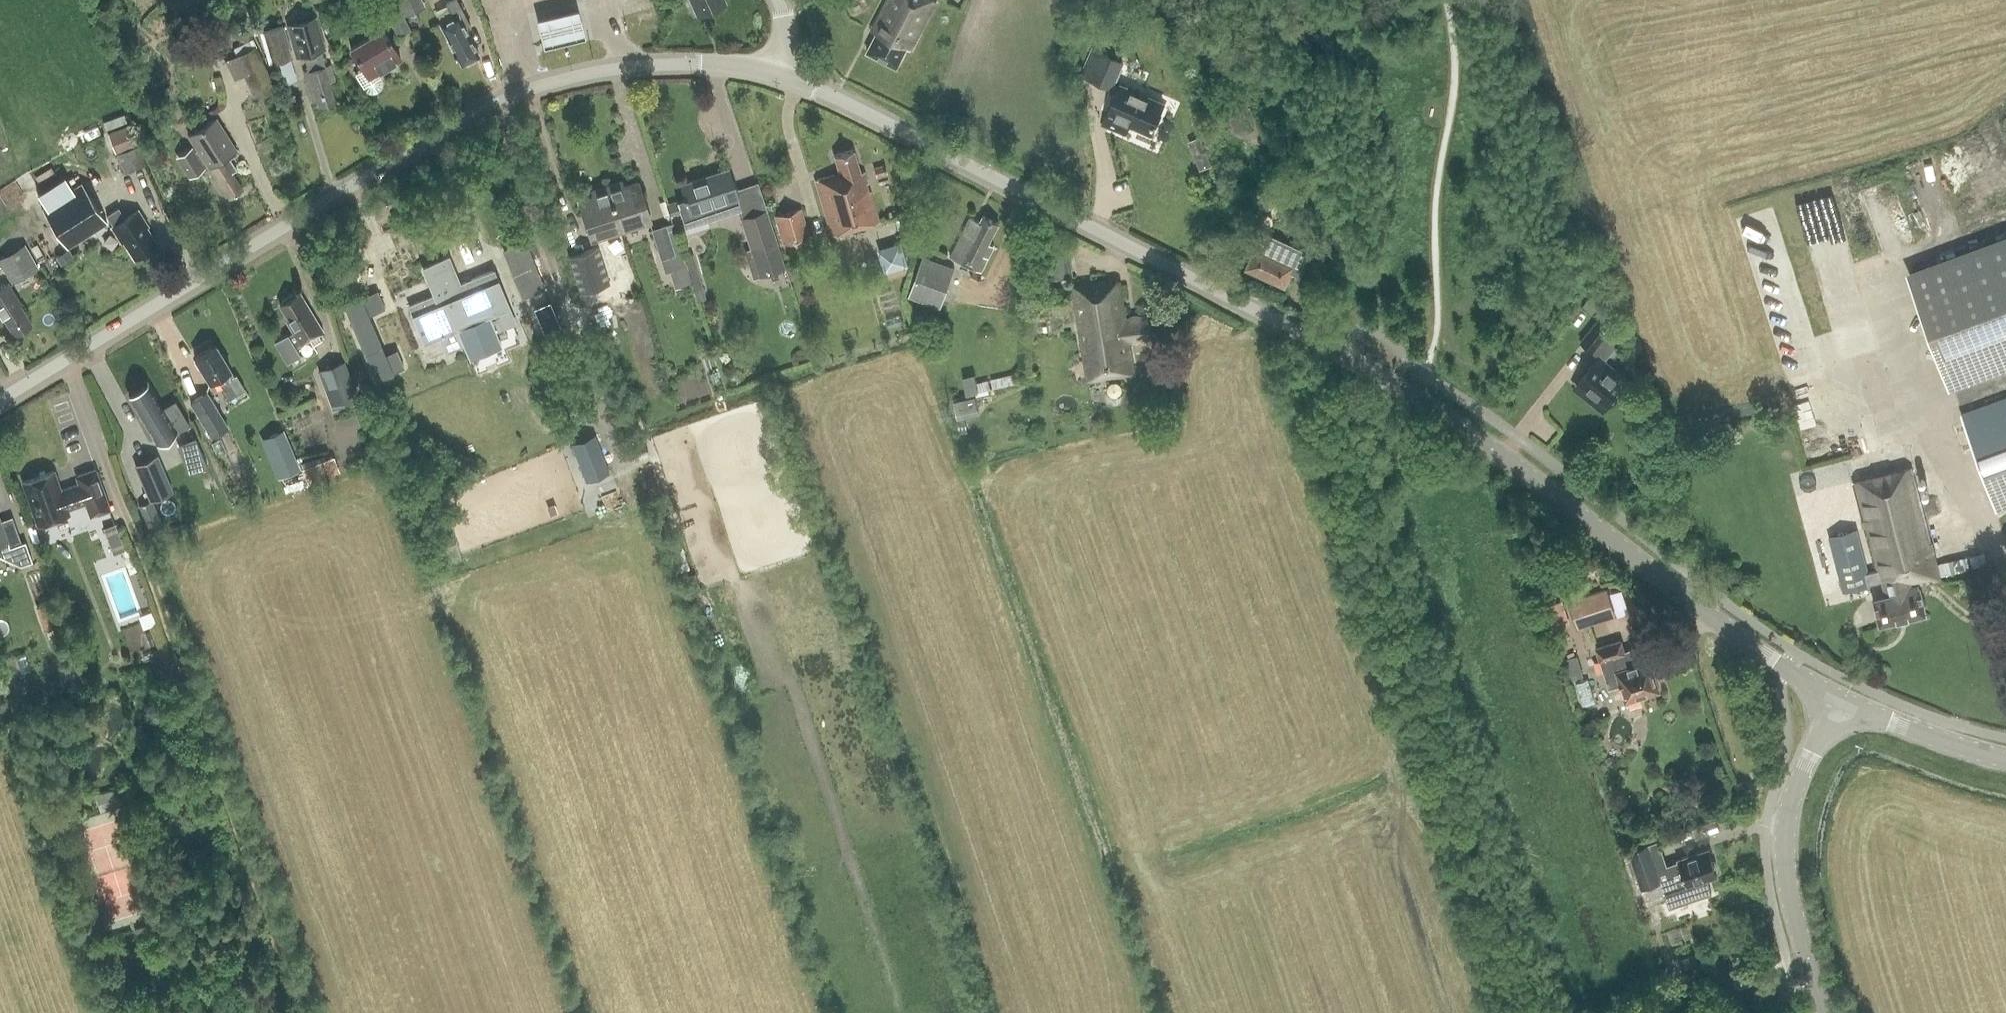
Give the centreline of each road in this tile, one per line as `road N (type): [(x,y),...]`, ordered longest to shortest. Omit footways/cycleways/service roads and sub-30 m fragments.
road 1 (tertiary): [(1842,701),(1786,669),(1411,394),(1183,270),(776,73)]
road 2 (tertiary): [(0,403),(527,90),(639,65),(776,73)]
road 3 (tertiary): [(1825,1012),(1792,907),(1786,856),(1794,800),(1842,701)]
road 4 (tertiary): [(2005,758),(1936,740),(1842,701)]

